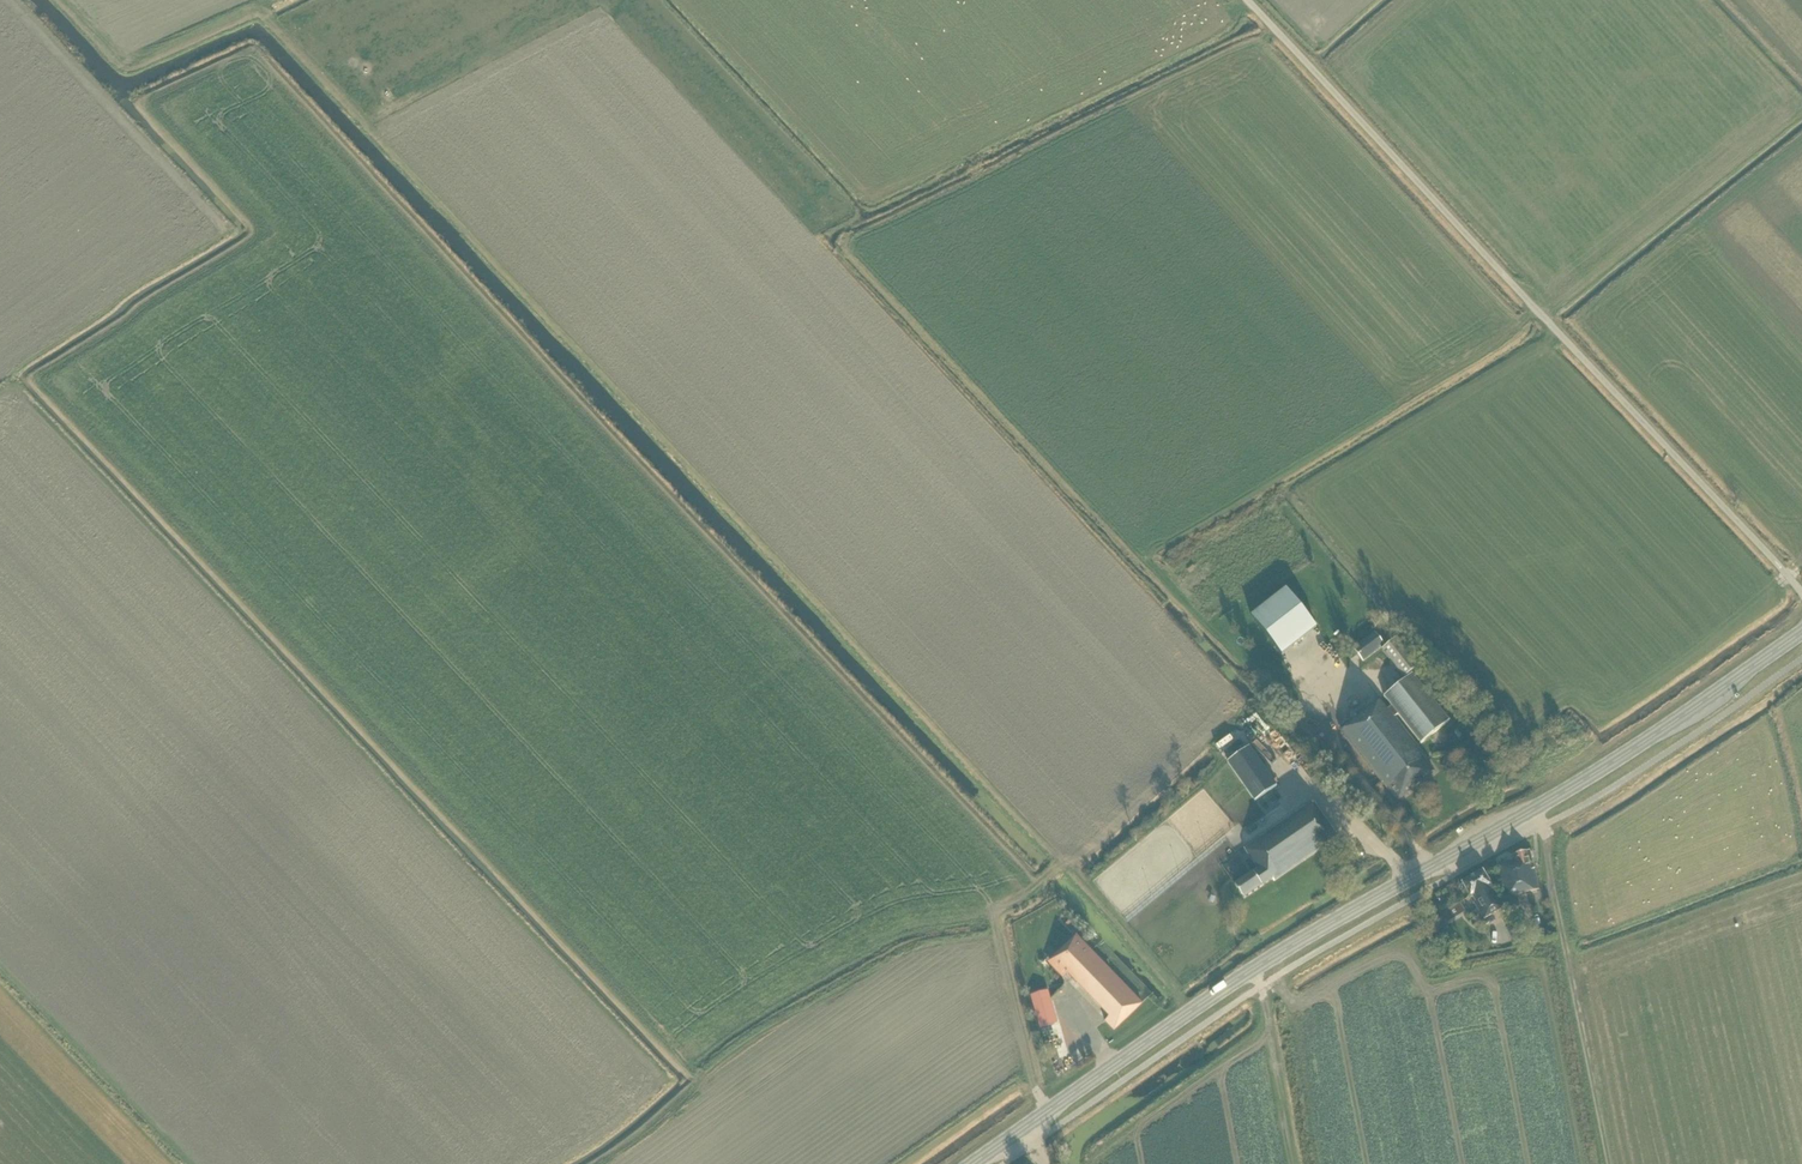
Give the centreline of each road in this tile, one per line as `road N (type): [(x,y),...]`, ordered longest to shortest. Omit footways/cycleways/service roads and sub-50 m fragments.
road 1 (track): [(980,777),(265,16),(127,71),(59,0)]
road 2 (primary): [(971,1163),(1293,945),(1600,770),(1801,631)]
road 3 (unclassified): [(1801,594),(1248,0)]
road 4 (track): [(1610,1163),(1535,807)]
road 5 (track): [(980,777),(1201,1026)]

